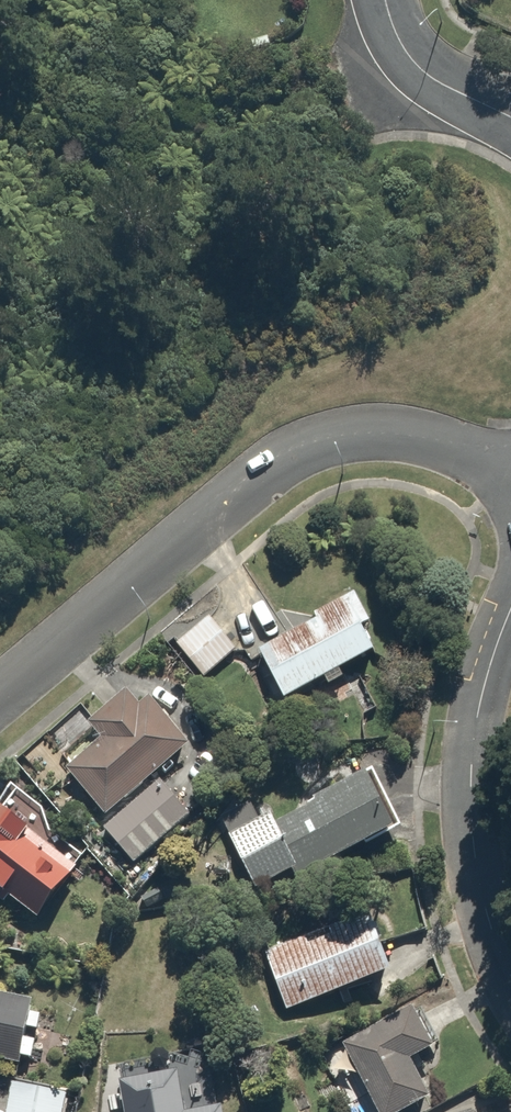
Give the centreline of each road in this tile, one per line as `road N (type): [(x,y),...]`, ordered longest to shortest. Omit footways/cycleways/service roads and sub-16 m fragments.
road 1 (residential): [(510,474),(419,438),(334,435),(298,449),(0,696)]
road 2 (residential): [(510,608),(482,694),(471,774),(478,880),(510,979)]
road 3 (residential): [(388,0),(402,49),(431,75),(510,116)]

